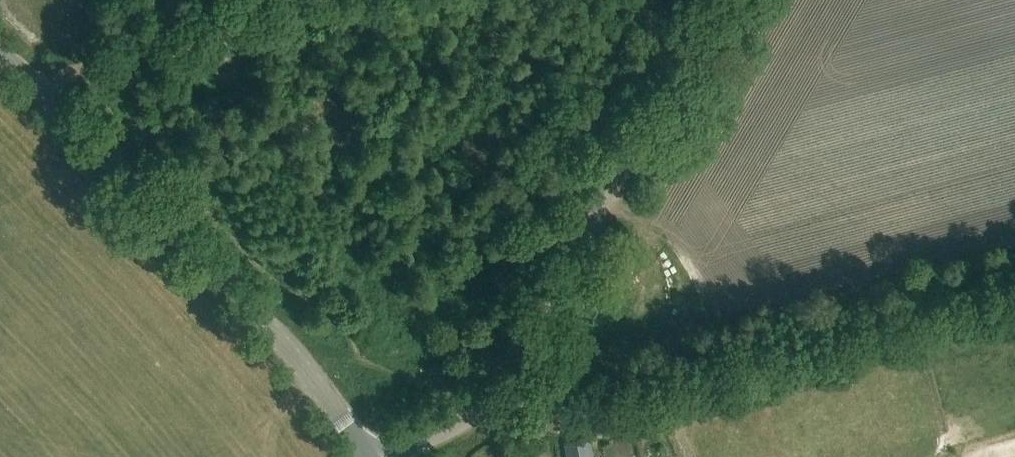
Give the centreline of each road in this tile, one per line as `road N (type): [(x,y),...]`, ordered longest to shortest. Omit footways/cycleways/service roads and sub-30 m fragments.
road 1 (unclassified): [(393,456),(482,401),(721,0)]
road 2 (tertiary): [(370,456),(281,337),(0,51)]
road 3 (track): [(45,95),(80,69),(220,38)]

